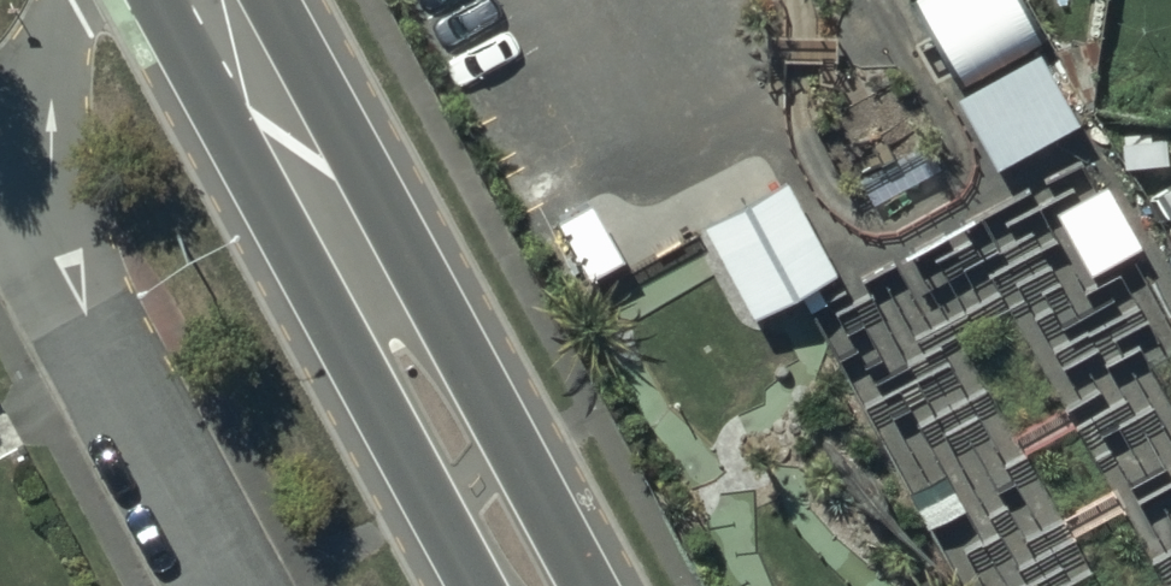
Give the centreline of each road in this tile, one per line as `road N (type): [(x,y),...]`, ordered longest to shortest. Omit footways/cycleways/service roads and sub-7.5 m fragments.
road 1 (trunk): [(196,0),(515,585)]
road 2 (residential): [(226,585),(88,328),(47,224),(50,83),(70,0)]

